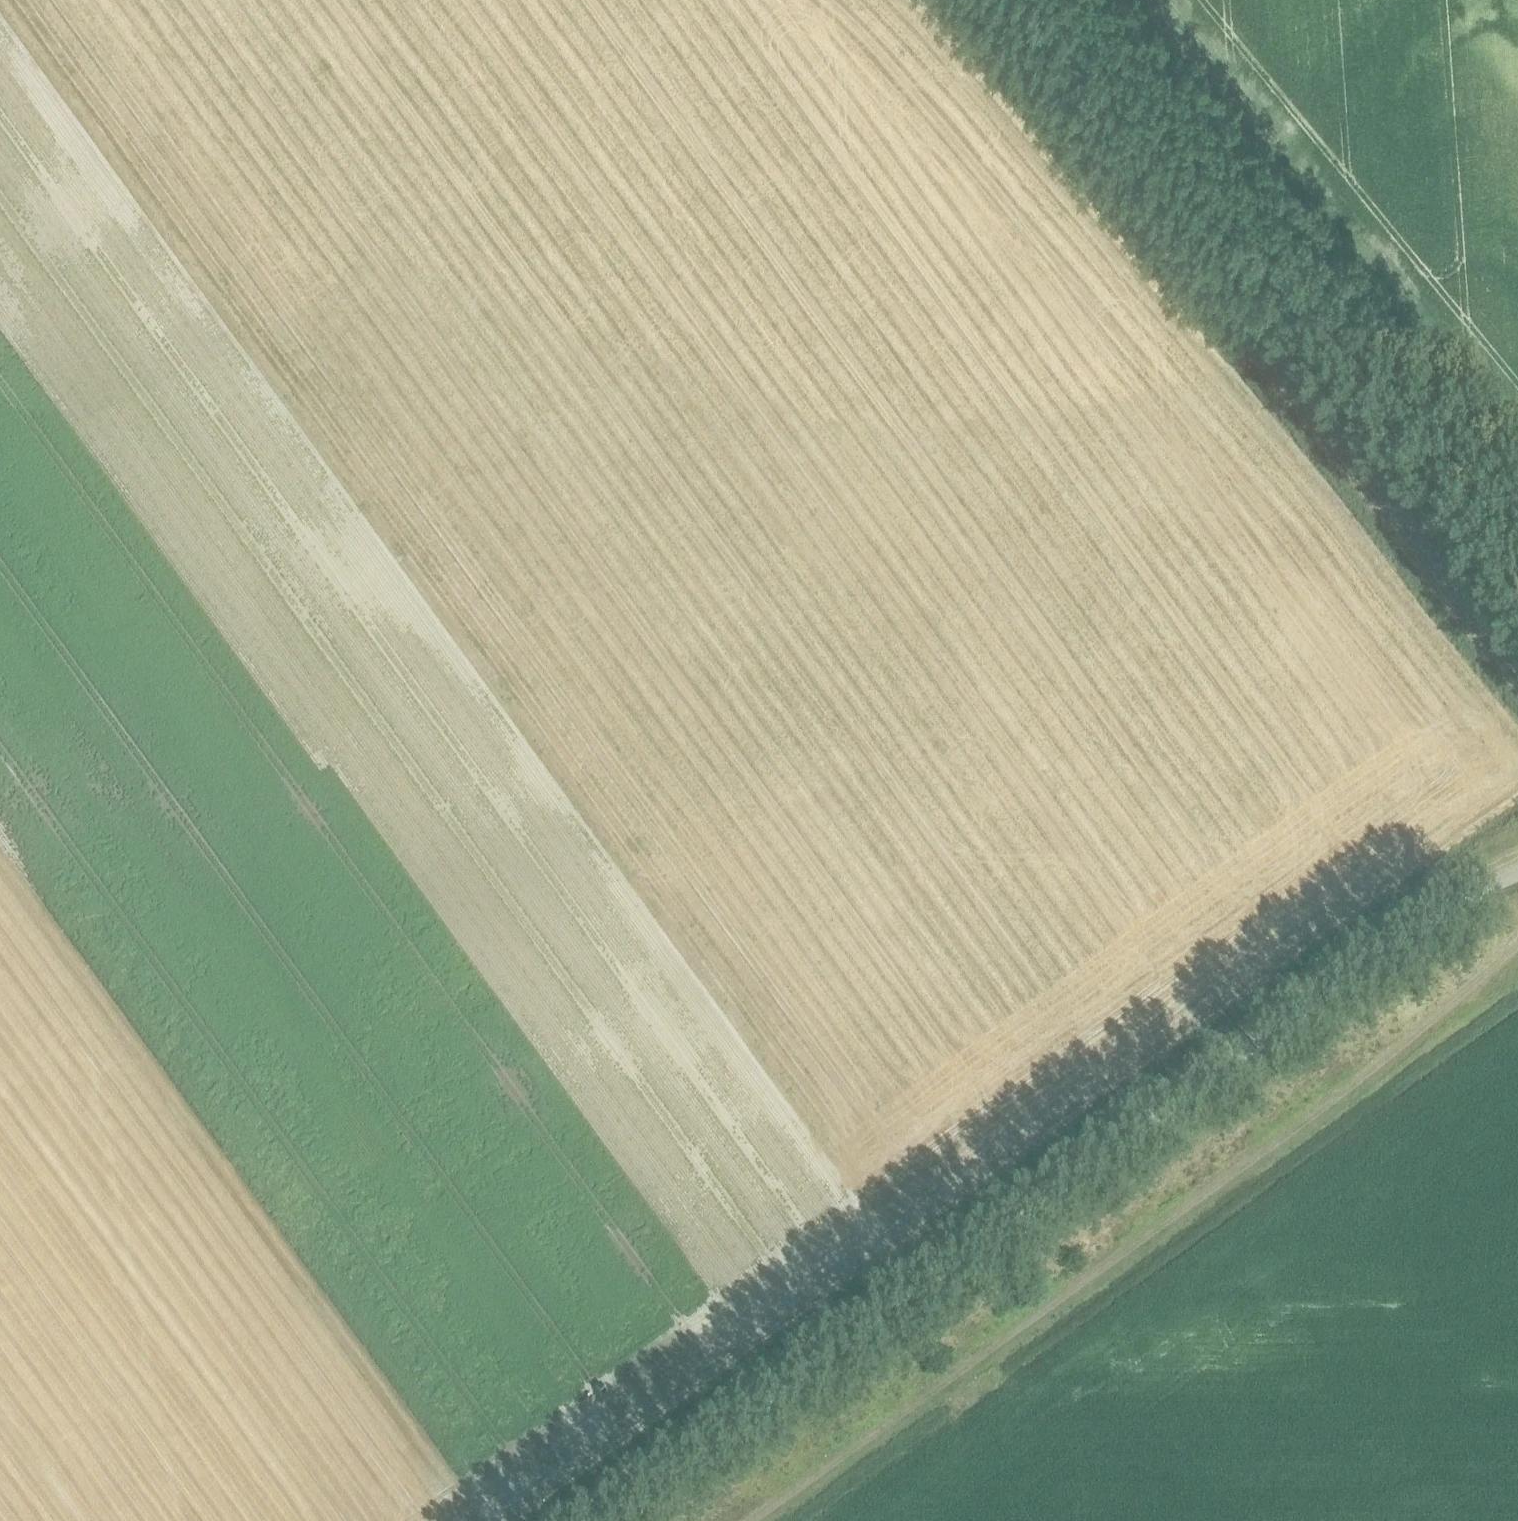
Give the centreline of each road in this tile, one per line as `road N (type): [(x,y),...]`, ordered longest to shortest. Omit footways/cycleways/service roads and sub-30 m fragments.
road 1 (unclassified): [(597,1520),(1160,1113),(1400,945),(1517,875)]
road 2 (track): [(1517,947),(1340,1094),(758,1520)]
road 3 (unclassified): [(1517,653),(974,0)]

